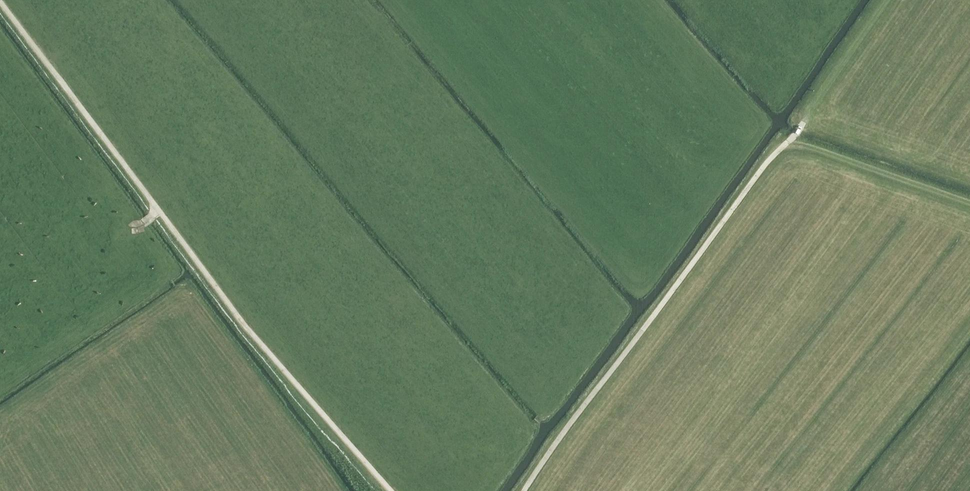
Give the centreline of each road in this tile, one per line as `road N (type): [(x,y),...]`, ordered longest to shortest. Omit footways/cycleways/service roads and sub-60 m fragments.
road 1 (track): [(525,490),(849,60)]
road 2 (track): [(159,210),(246,327),(391,490)]
road 3 (track): [(0,0),(159,210),(132,230)]
road 4 (track): [(788,142),(969,206)]

